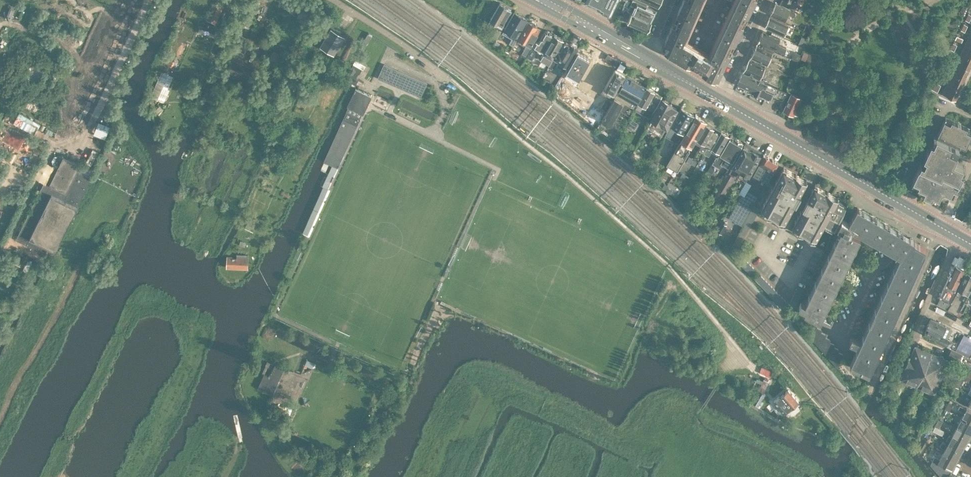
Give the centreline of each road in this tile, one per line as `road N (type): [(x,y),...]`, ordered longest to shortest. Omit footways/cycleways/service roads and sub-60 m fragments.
road 1 (primary): [(941,227),(721,101)]
road 2 (residential): [(941,227),(863,396)]

